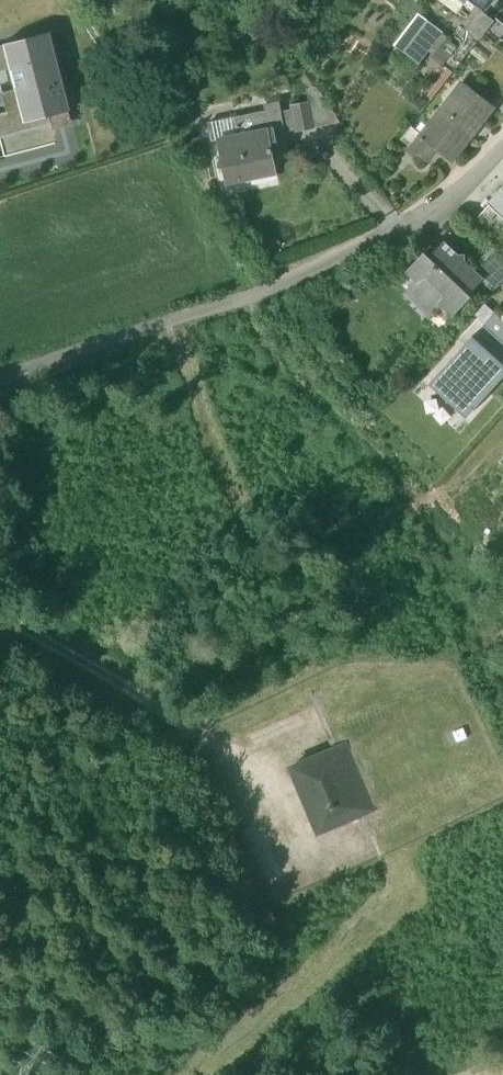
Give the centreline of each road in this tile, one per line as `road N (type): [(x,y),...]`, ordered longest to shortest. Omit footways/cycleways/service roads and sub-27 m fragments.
road 1 (track): [(0,377),(295,284)]
road 2 (residential): [(295,284),(432,224),(502,163)]
road 3 (track): [(190,727),(0,617)]

